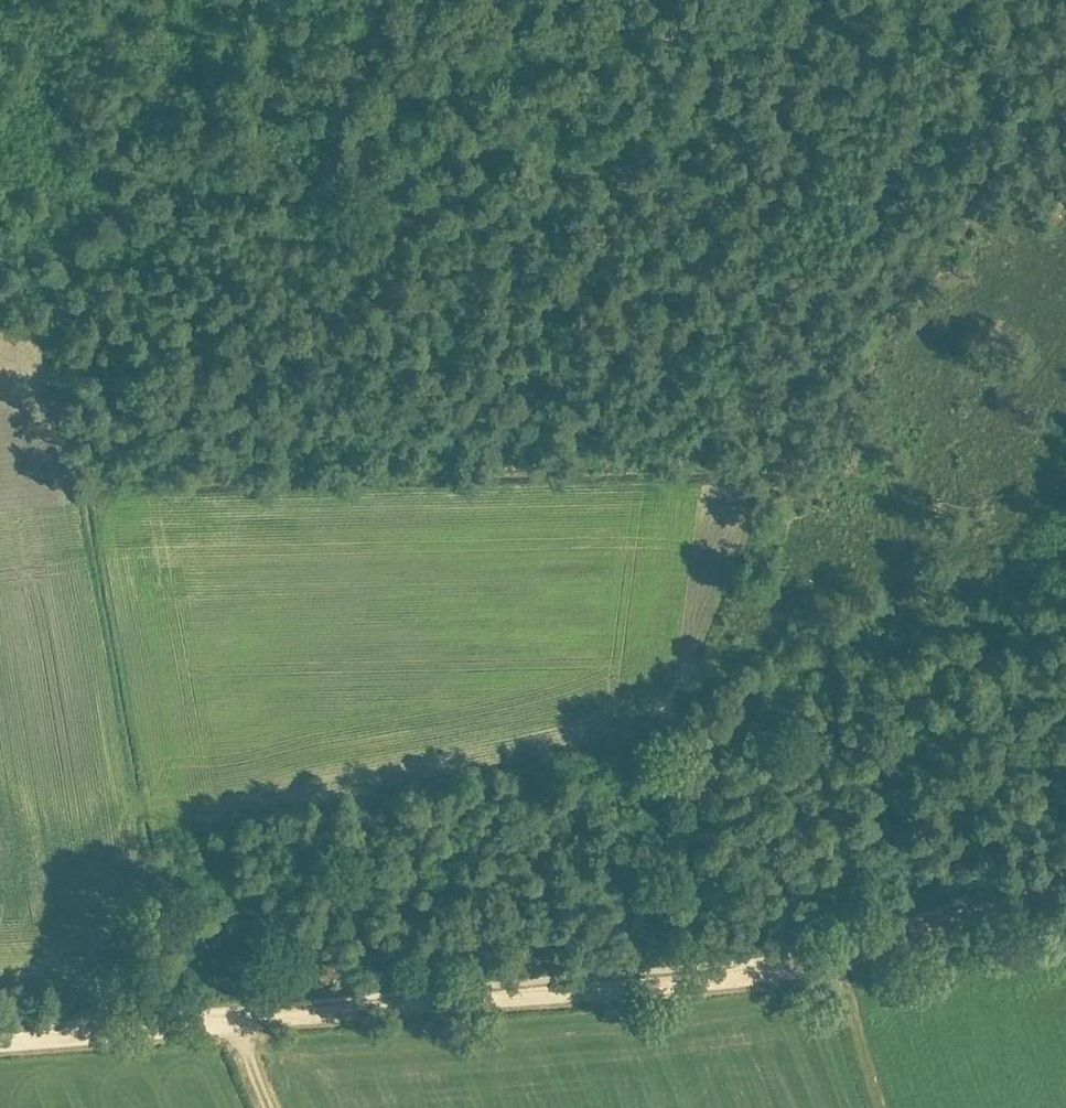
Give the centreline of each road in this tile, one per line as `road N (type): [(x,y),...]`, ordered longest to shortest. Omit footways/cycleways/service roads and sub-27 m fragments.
road 1 (track): [(0,1045),(773,978),(1065,880)]

